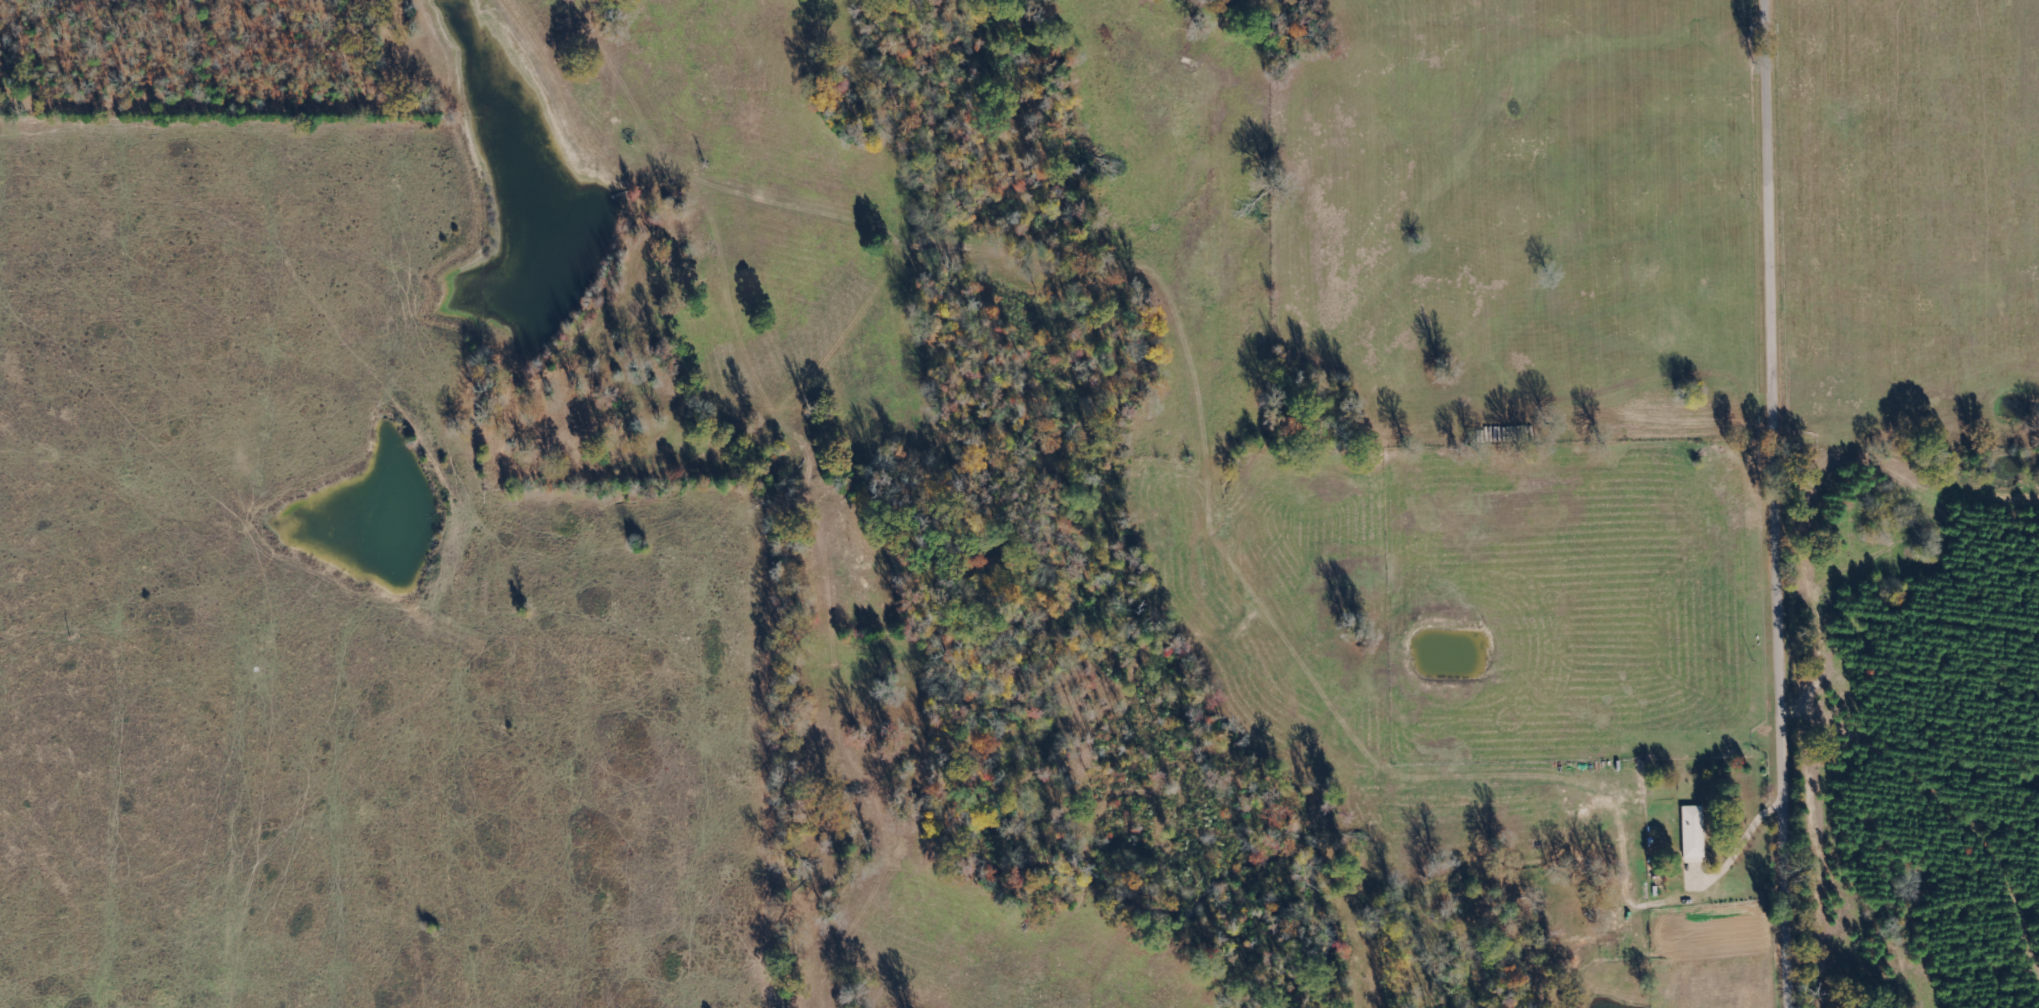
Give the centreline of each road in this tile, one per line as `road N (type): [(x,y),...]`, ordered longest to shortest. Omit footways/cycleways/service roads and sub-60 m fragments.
road 1 (residential): [(1798,1007),(1774,0)]

